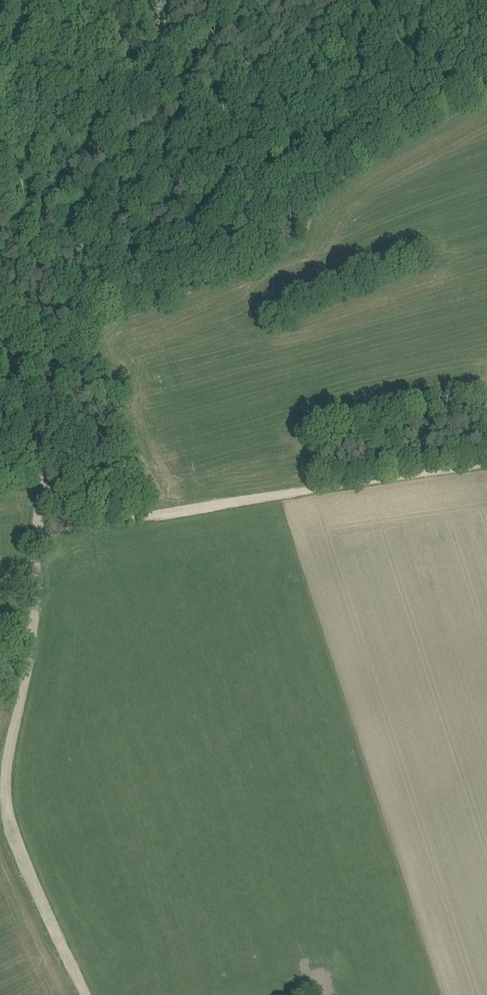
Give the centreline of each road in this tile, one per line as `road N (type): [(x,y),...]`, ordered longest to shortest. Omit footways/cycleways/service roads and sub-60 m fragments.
road 1 (track): [(41,477),(68,500),(128,515),(486,461)]
road 2 (track): [(36,610),(7,773),(16,825),(88,994)]
road 3 (track): [(0,325),(37,436),(41,477)]
road 4 (track): [(41,477),(36,610)]

